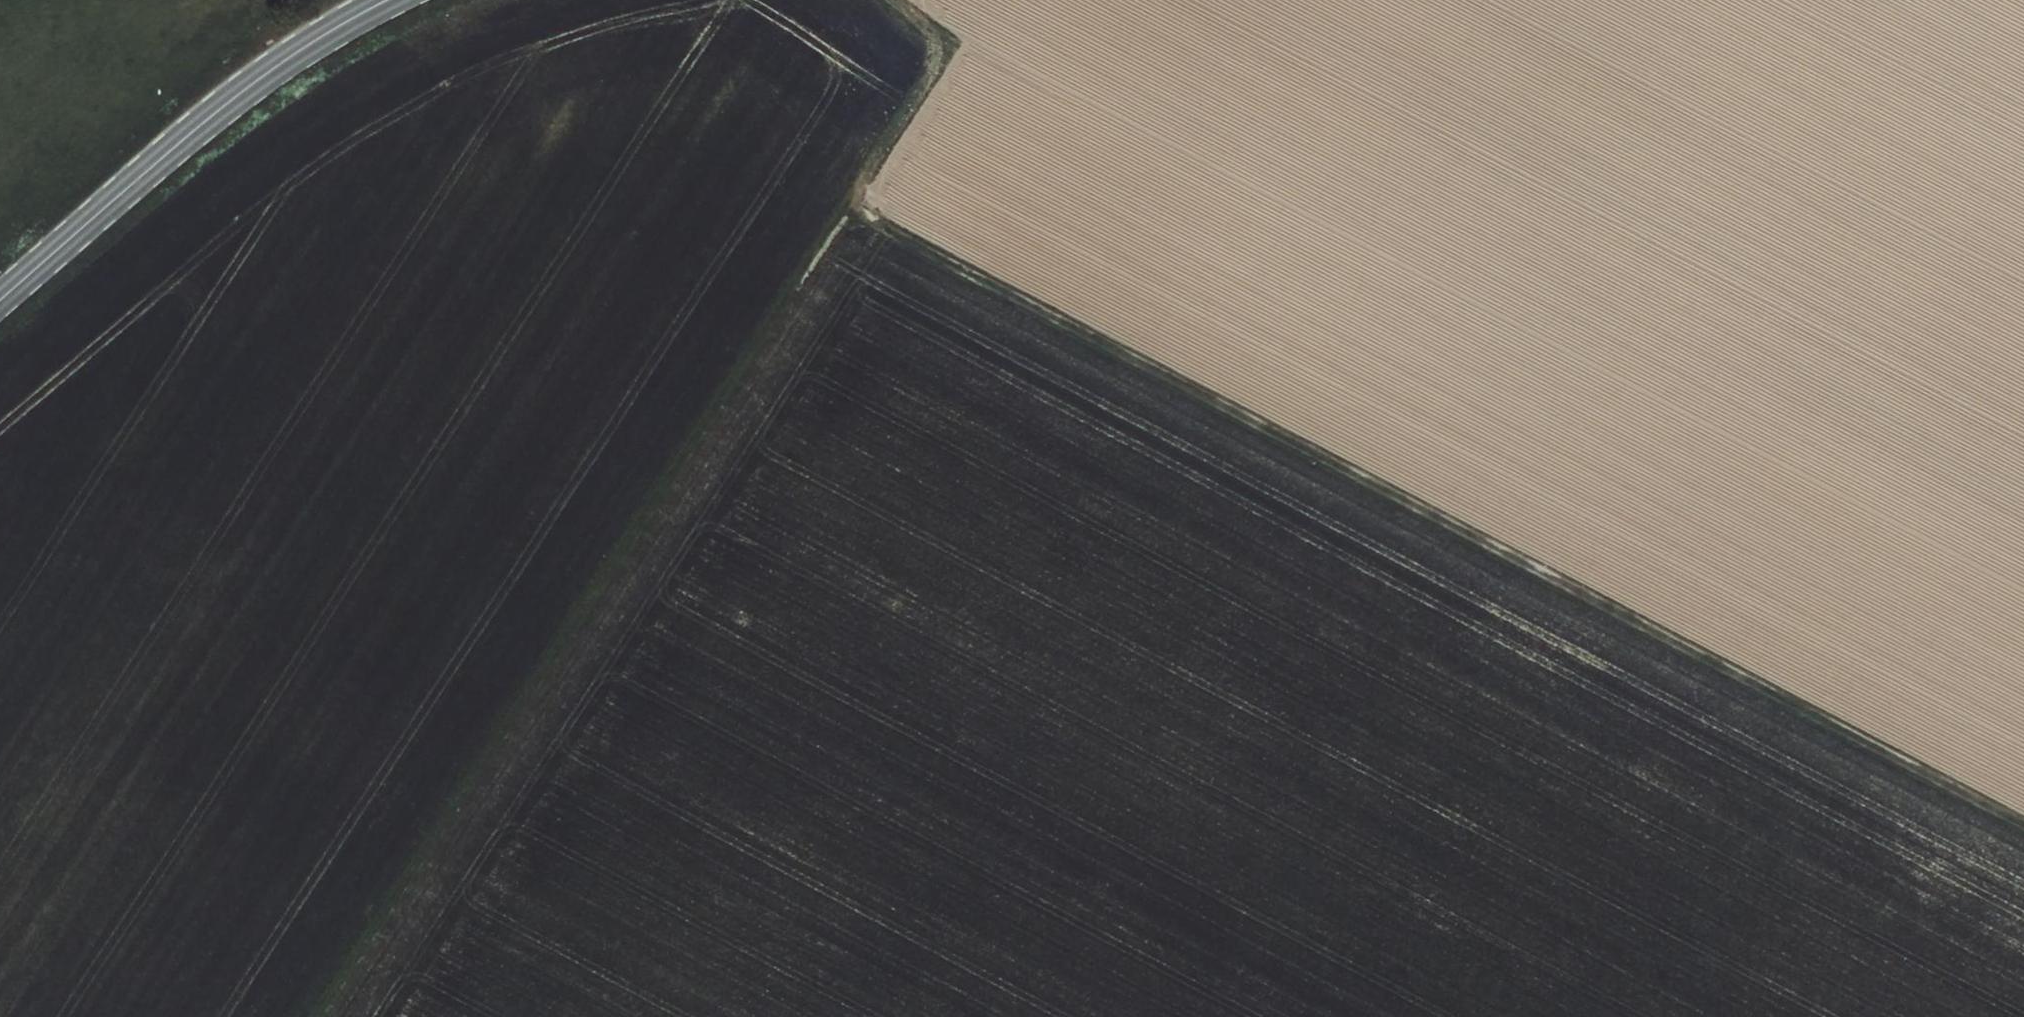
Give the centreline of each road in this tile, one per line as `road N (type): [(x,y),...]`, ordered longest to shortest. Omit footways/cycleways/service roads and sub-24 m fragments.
road 1 (track): [(2023,819),(900,234),(873,209),(890,154),(951,42),(915,0)]
road 2 (secondary): [(384,0),(214,112),(0,301)]

